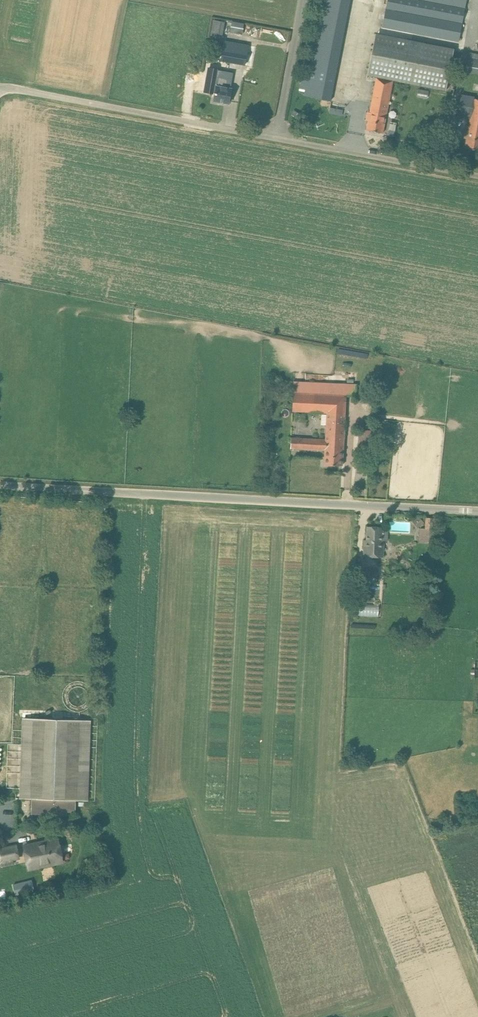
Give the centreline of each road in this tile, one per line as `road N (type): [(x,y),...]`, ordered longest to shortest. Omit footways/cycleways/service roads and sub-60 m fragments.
road 1 (unclassified): [(477,176),(0,86)]
road 2 (unclassified): [(477,509),(0,480)]

